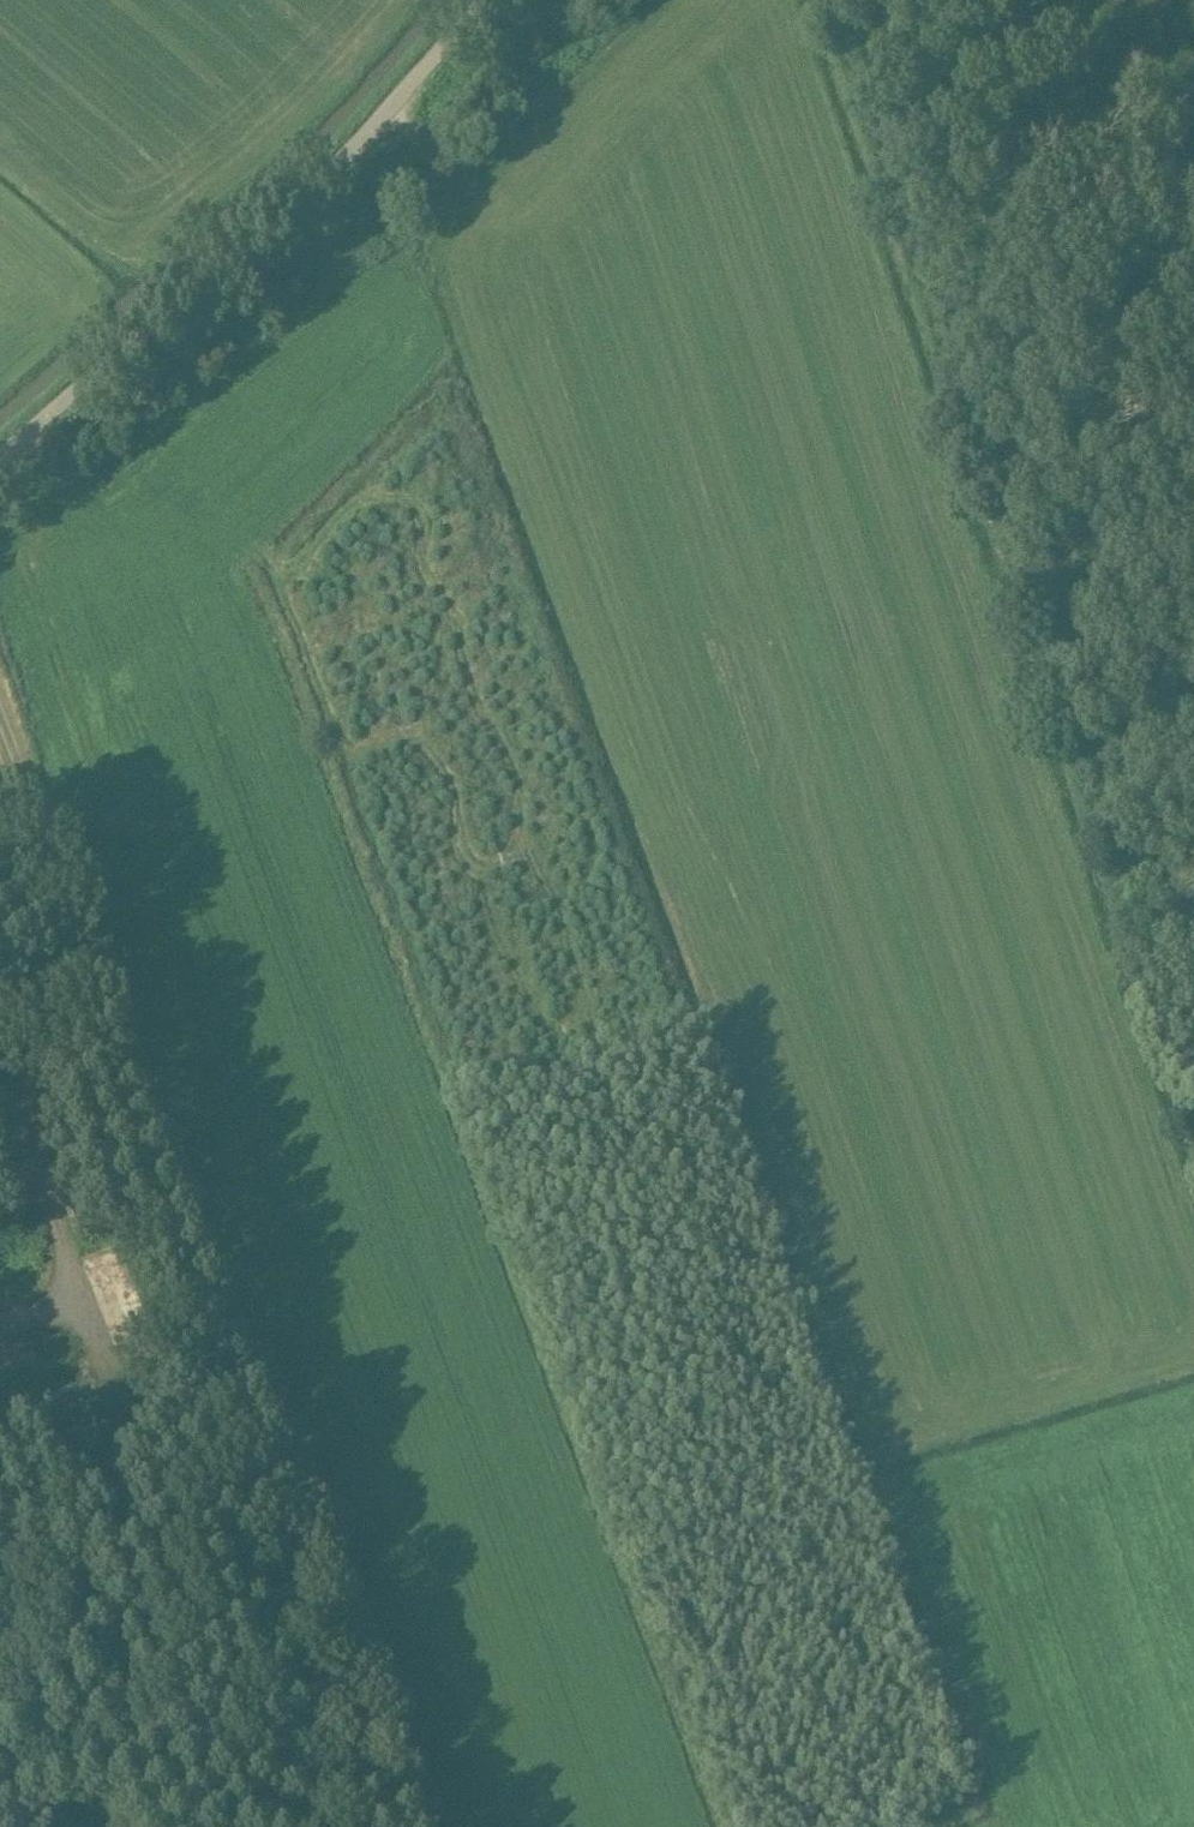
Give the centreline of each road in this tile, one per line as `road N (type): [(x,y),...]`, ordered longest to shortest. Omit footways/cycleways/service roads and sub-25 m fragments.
road 1 (unclassified): [(0,467),(323,183),(491,0)]
road 2 (track): [(95,965),(0,713)]

